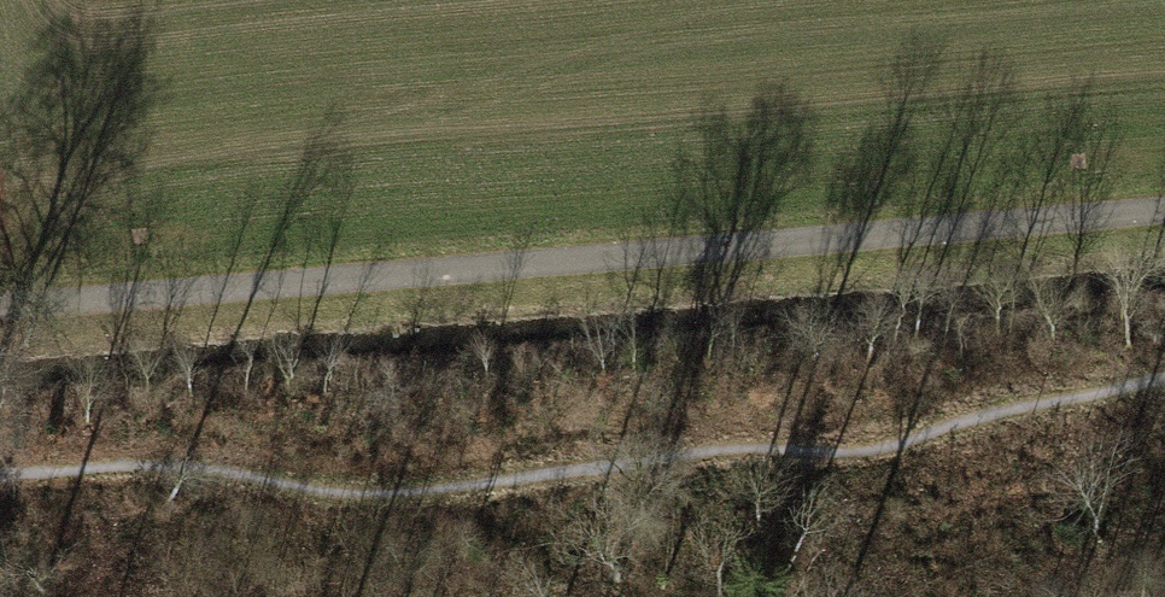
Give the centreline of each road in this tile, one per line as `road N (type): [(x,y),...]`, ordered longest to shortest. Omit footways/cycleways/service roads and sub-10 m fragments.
road 1 (track): [(1164,375),(853,456),(727,441),(496,483),(342,494),(221,470),(153,466),(0,478)]
road 2 (track): [(1164,210),(0,306)]

